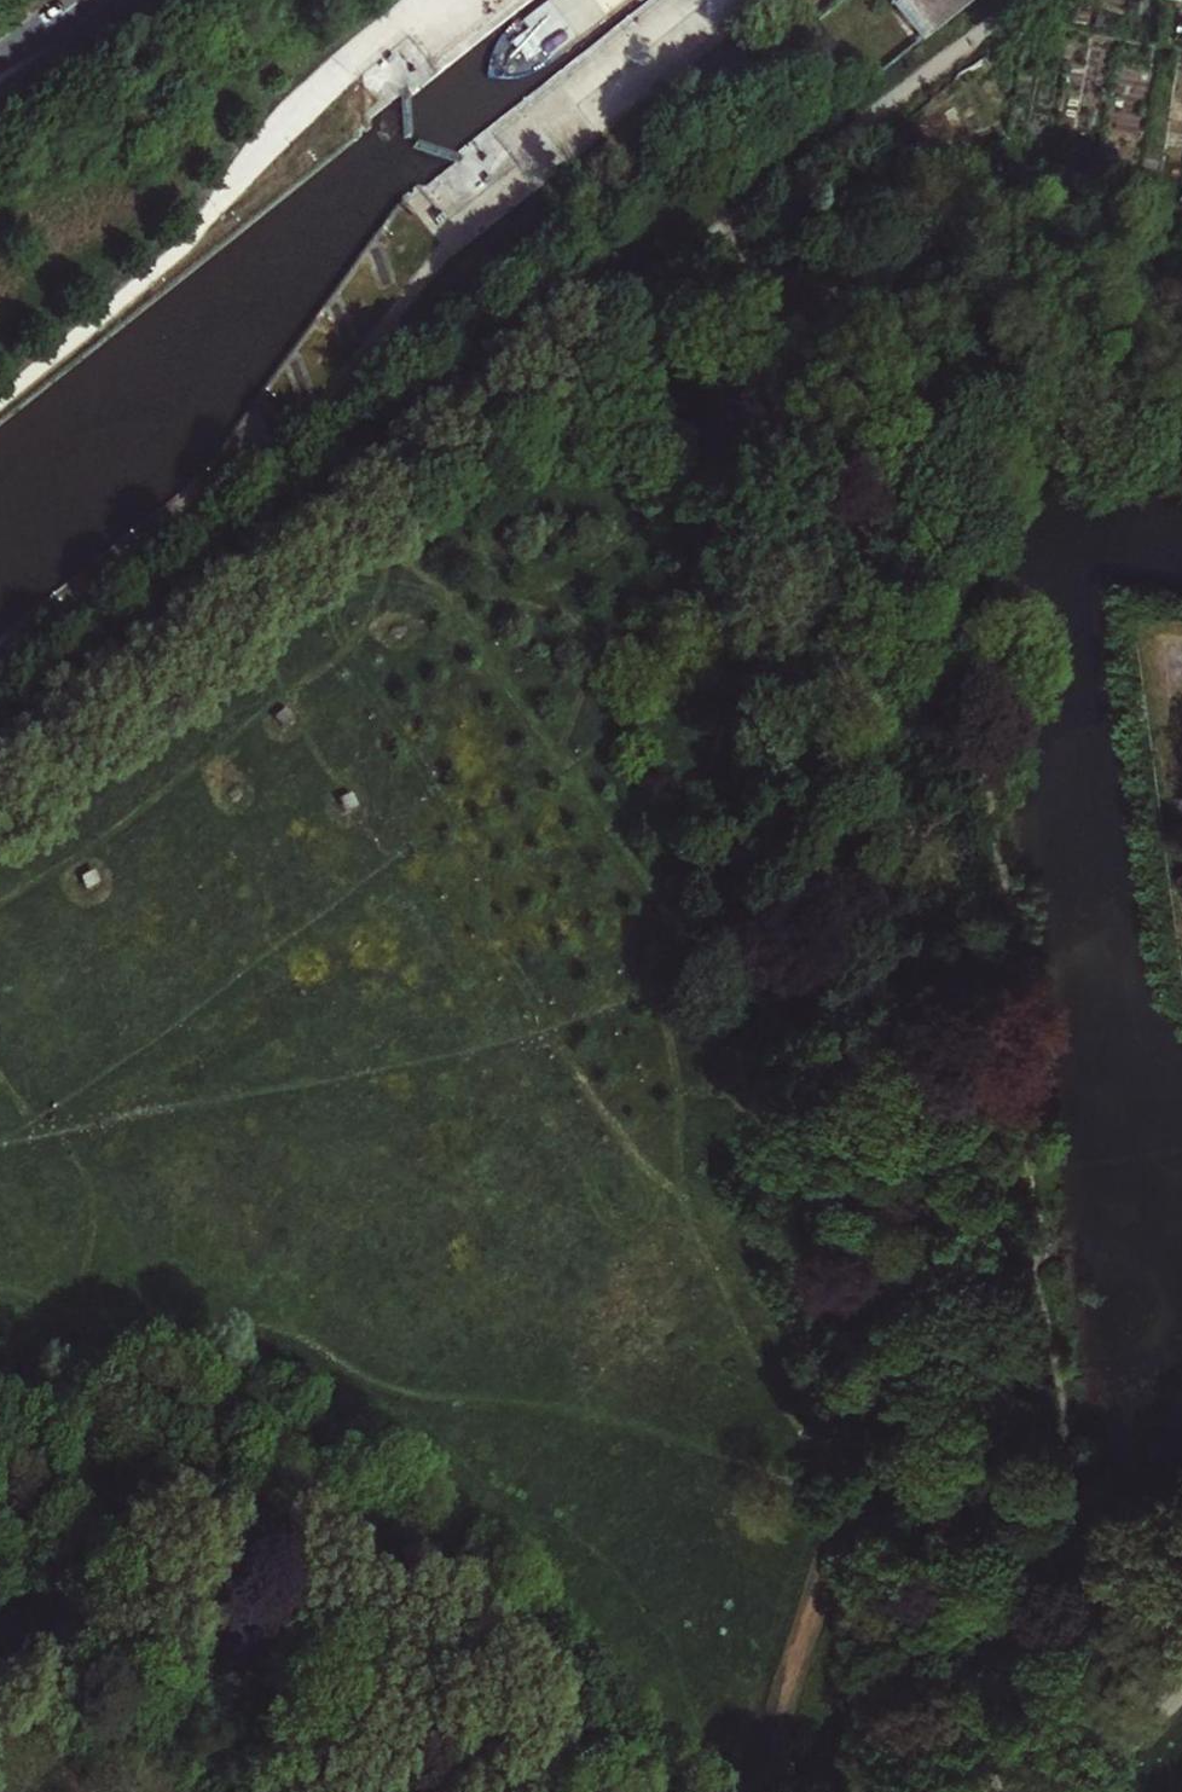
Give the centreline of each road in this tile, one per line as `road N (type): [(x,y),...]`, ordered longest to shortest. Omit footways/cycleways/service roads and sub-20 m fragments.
road 1 (track): [(0,661),(307,414),(352,390),(448,233),(514,182)]
road 2 (tertiary): [(0,105),(133,0)]

